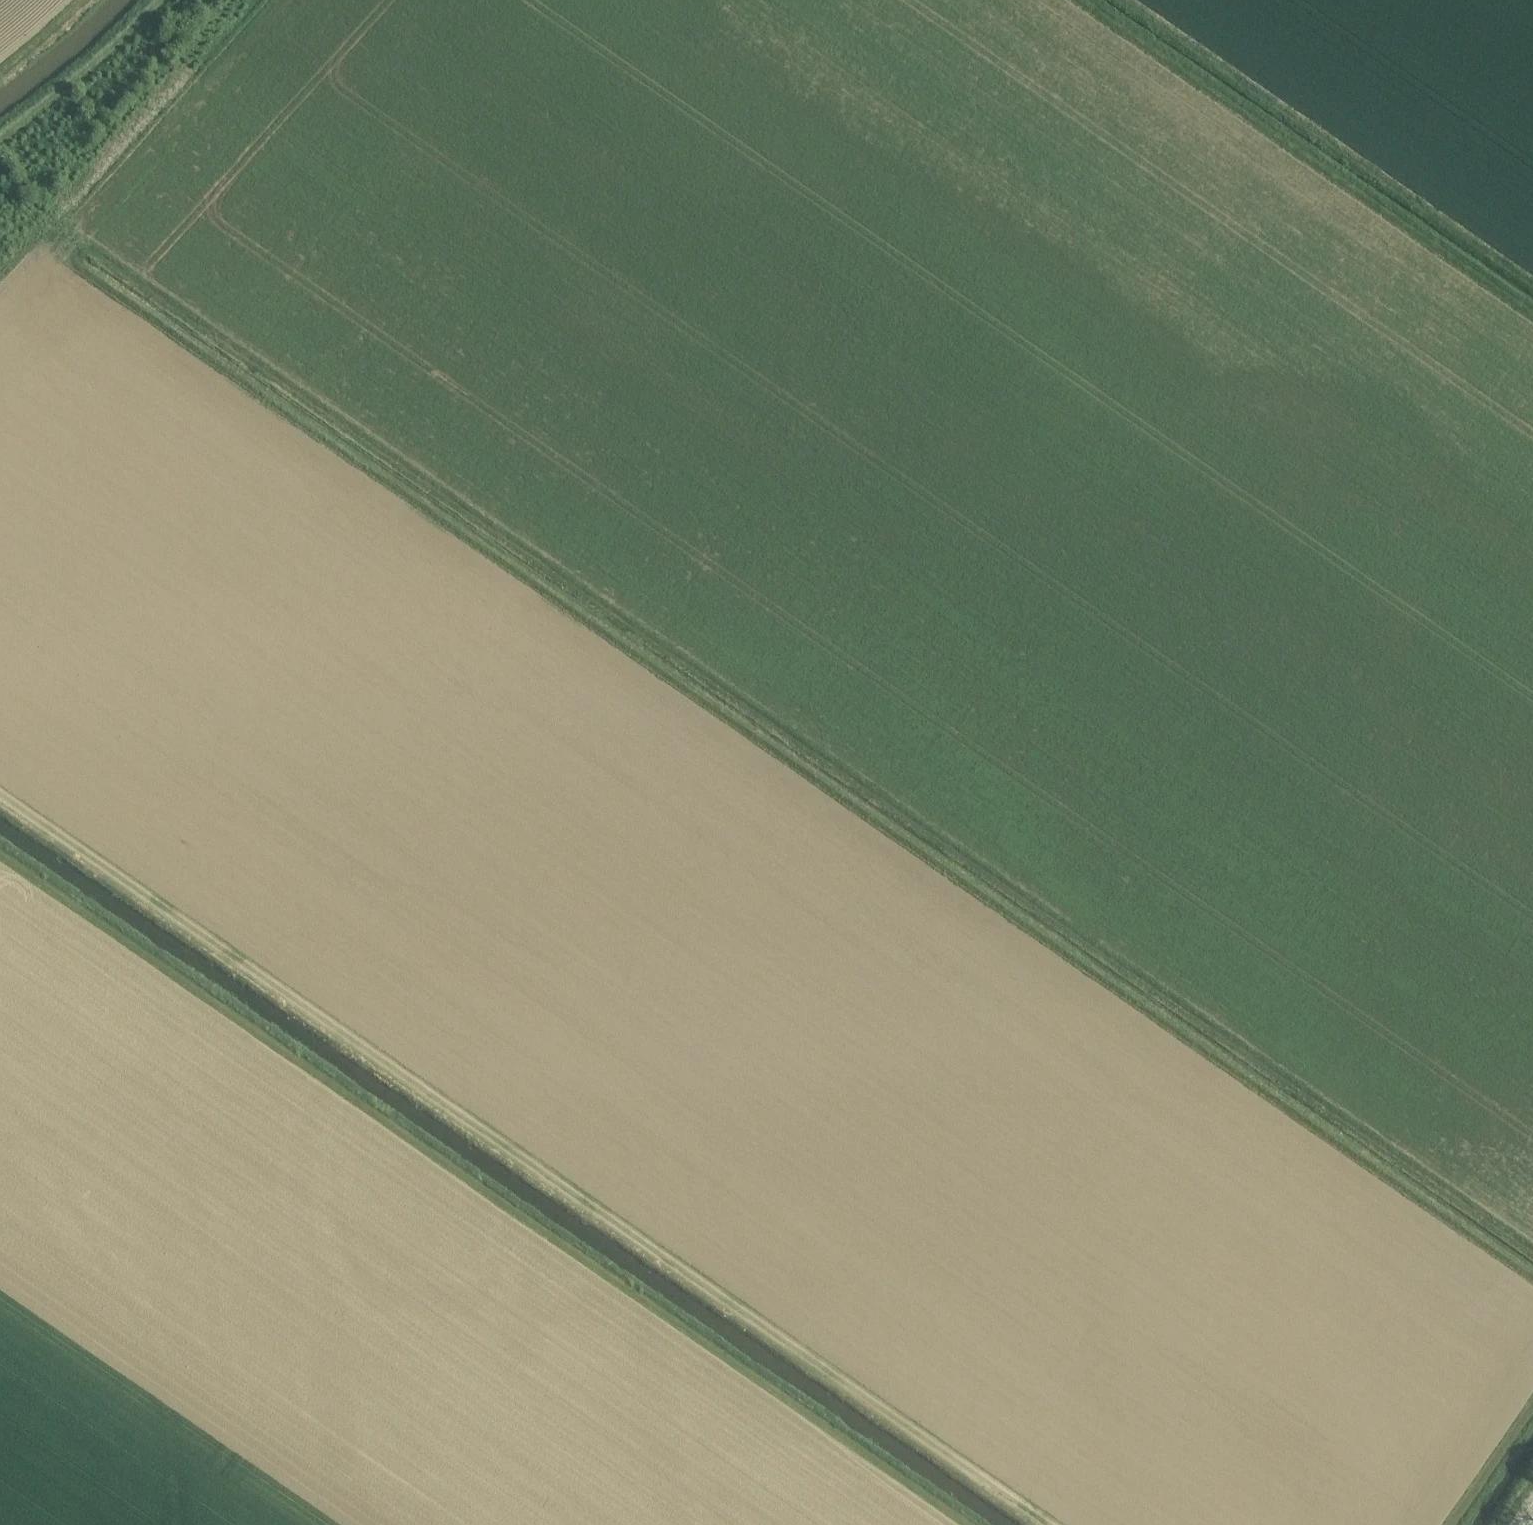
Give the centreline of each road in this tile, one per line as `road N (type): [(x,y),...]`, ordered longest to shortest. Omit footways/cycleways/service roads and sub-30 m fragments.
road 1 (track): [(1050,1524),(0,799)]
road 2 (track): [(163,0),(0,137)]

